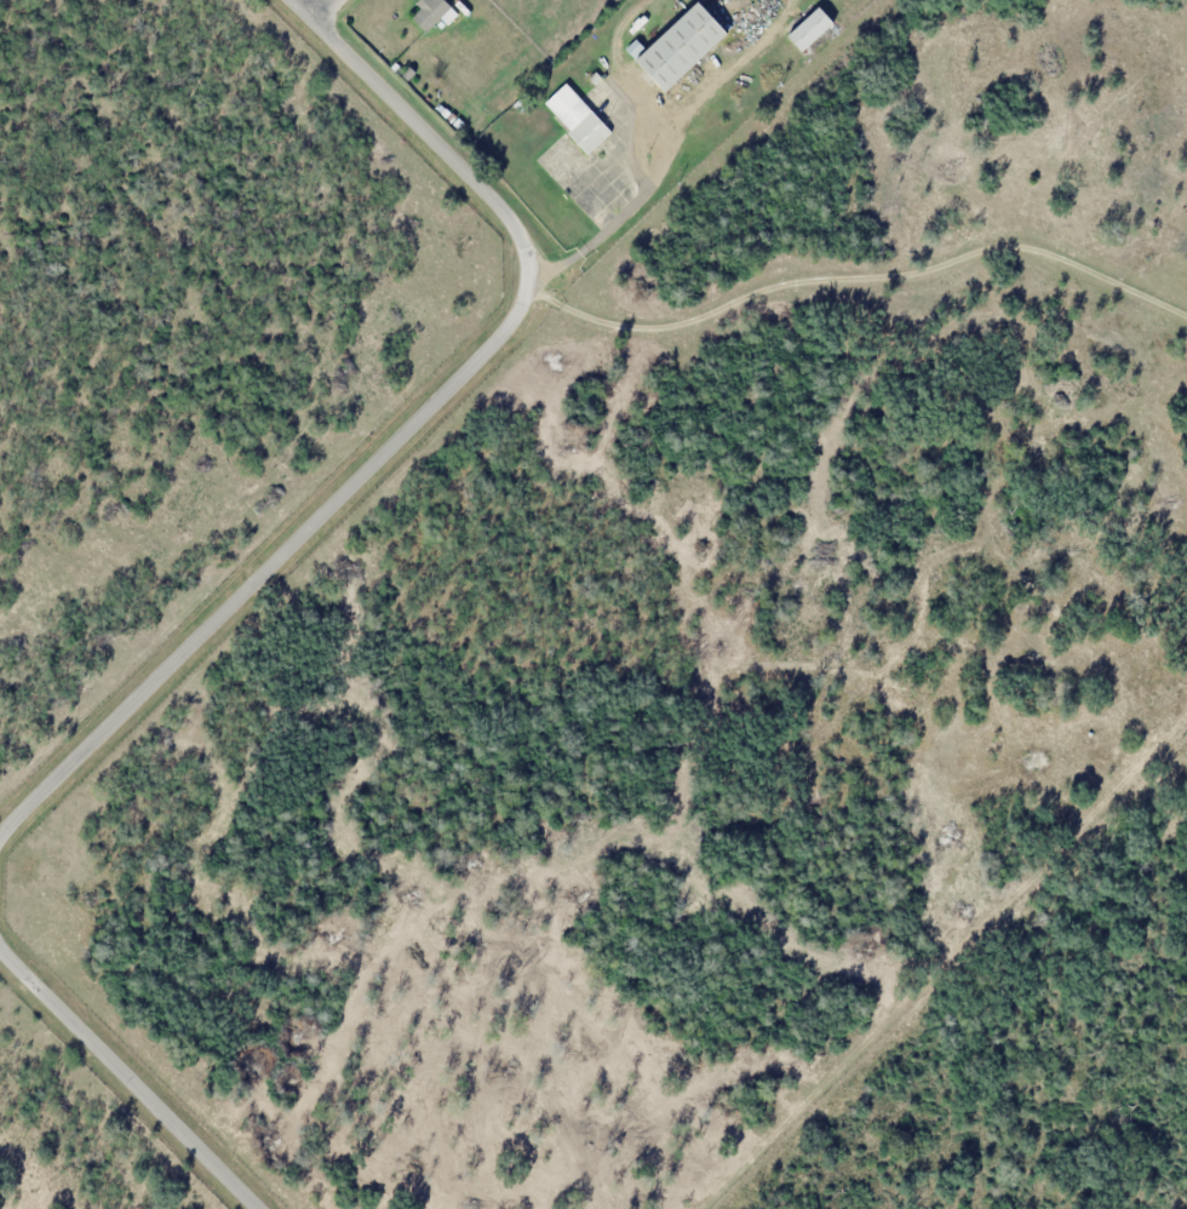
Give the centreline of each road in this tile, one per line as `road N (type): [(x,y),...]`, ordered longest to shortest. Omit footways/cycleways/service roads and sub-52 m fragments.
road 1 (residential): [(0,840),(501,337),(526,297),(529,251),(506,207),(301,0)]
road 2 (residential): [(269,1208),(0,935)]

